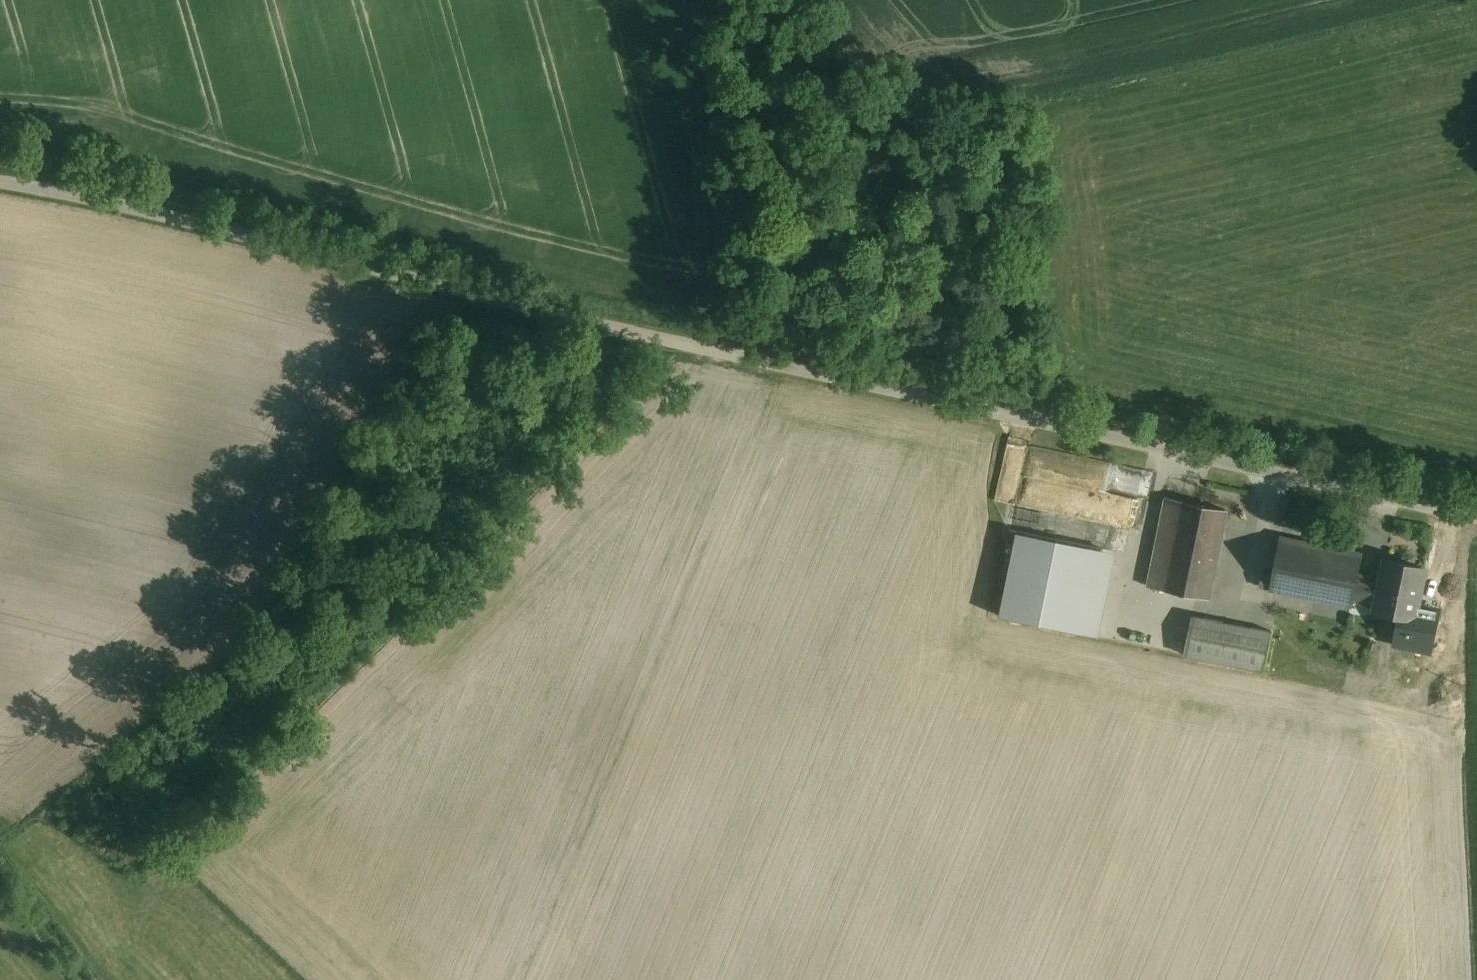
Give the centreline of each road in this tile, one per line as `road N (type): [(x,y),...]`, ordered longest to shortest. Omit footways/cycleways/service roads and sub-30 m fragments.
road 1 (unclassified): [(0,179),(97,193),(1039,424),(1476,520)]

